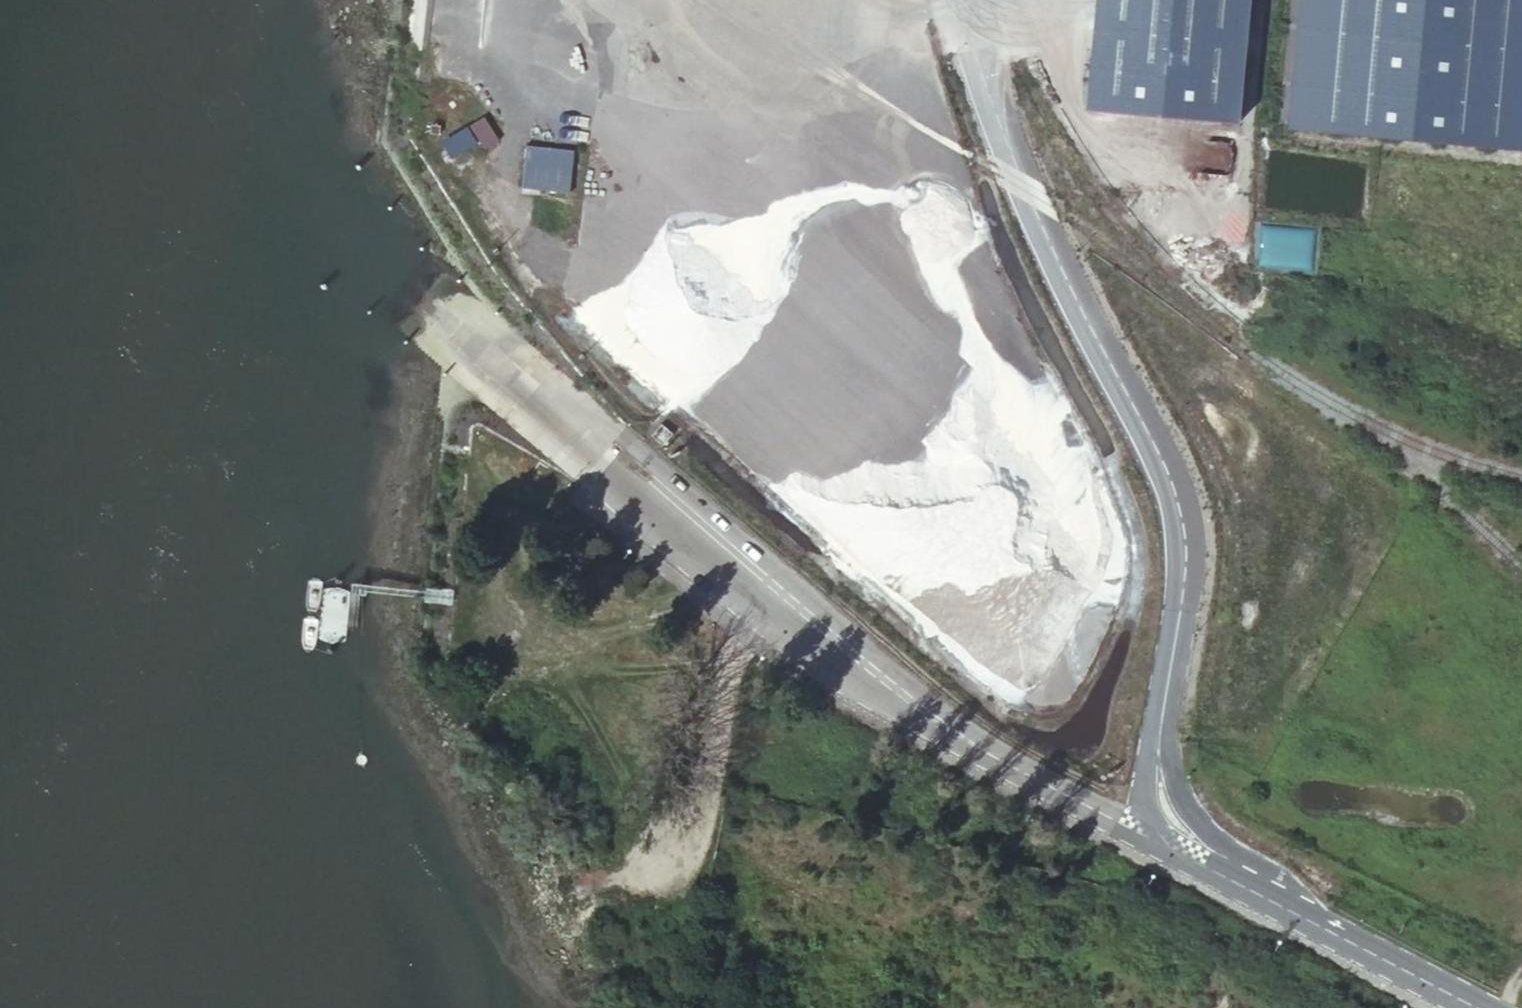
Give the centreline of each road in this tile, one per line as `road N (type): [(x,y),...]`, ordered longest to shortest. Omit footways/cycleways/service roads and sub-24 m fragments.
road 1 (tertiary): [(417,302),(609,442),(892,686),(966,737),(1476,1007)]

